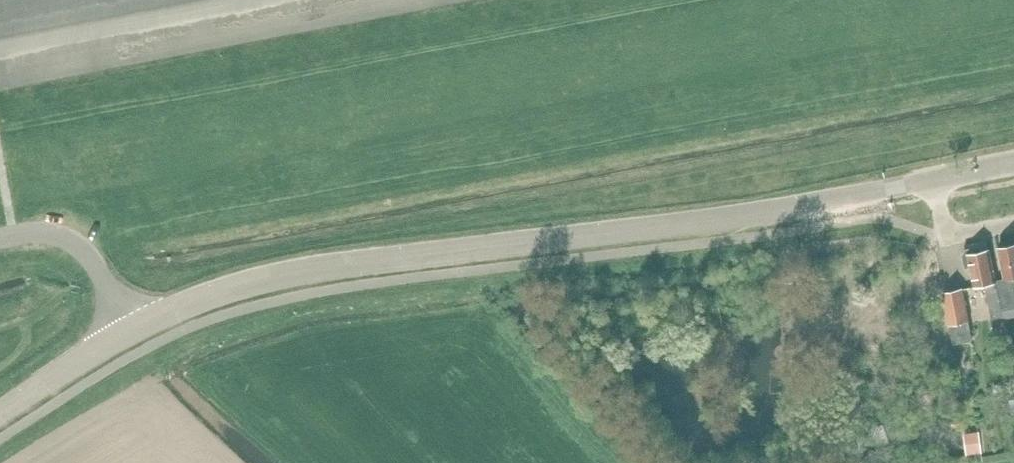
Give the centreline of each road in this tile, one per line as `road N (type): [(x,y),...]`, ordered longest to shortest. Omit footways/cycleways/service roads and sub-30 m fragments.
road 1 (tertiary): [(136,327),(272,275),(747,216),(936,179)]
road 2 (unclassified): [(0,238),(50,232),(75,243),(136,327)]
road 3 (tertiary): [(0,416),(136,327)]
road 4 (residential): [(936,179),(949,236),(1013,223)]

